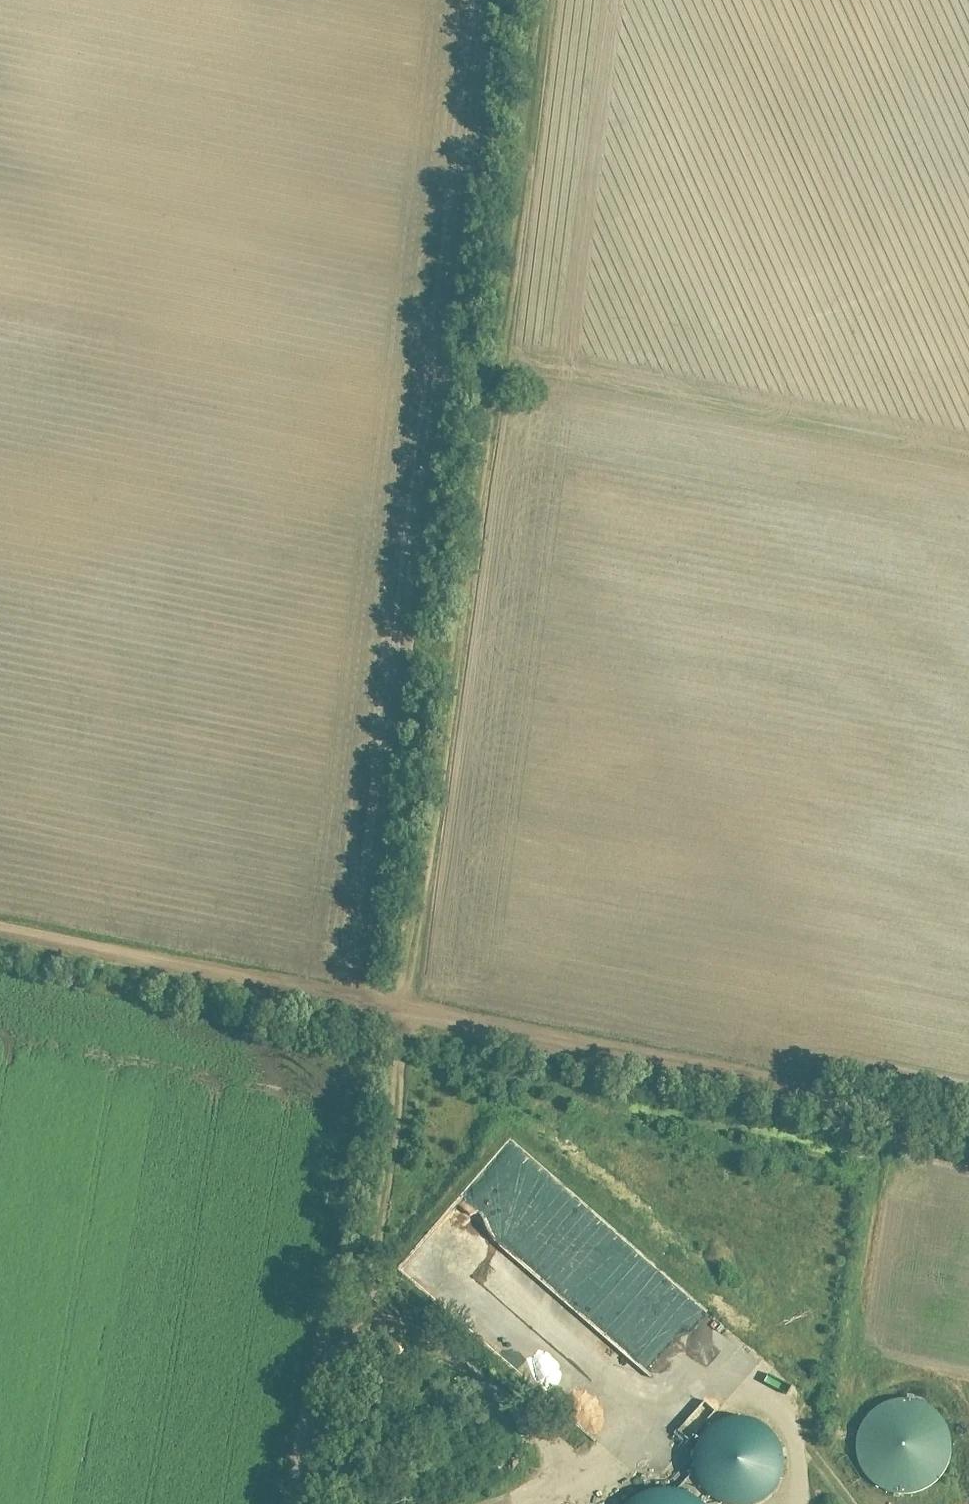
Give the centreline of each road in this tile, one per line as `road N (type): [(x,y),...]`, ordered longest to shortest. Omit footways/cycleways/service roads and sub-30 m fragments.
road 1 (unclassified): [(544,0),(404,1015)]
road 2 (unclassified): [(968,1130),(404,1015)]
road 3 (unclassified): [(404,1015),(0,935)]

